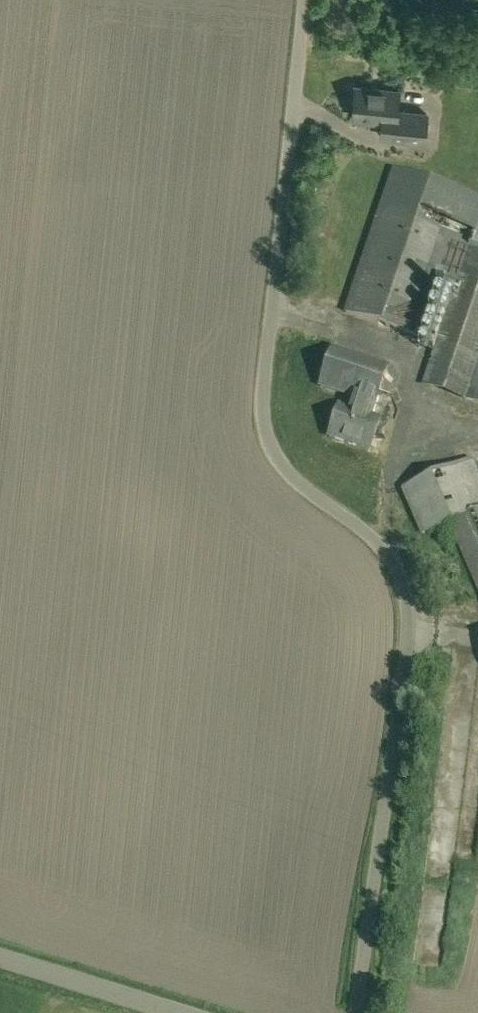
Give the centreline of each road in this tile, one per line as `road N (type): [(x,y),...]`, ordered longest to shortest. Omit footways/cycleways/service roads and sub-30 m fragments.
road 1 (unclassified): [(356,1012),(413,625),(401,569),(291,475),(267,429),(309,0)]
road 2 (unclassified): [(177,1012),(0,958)]

